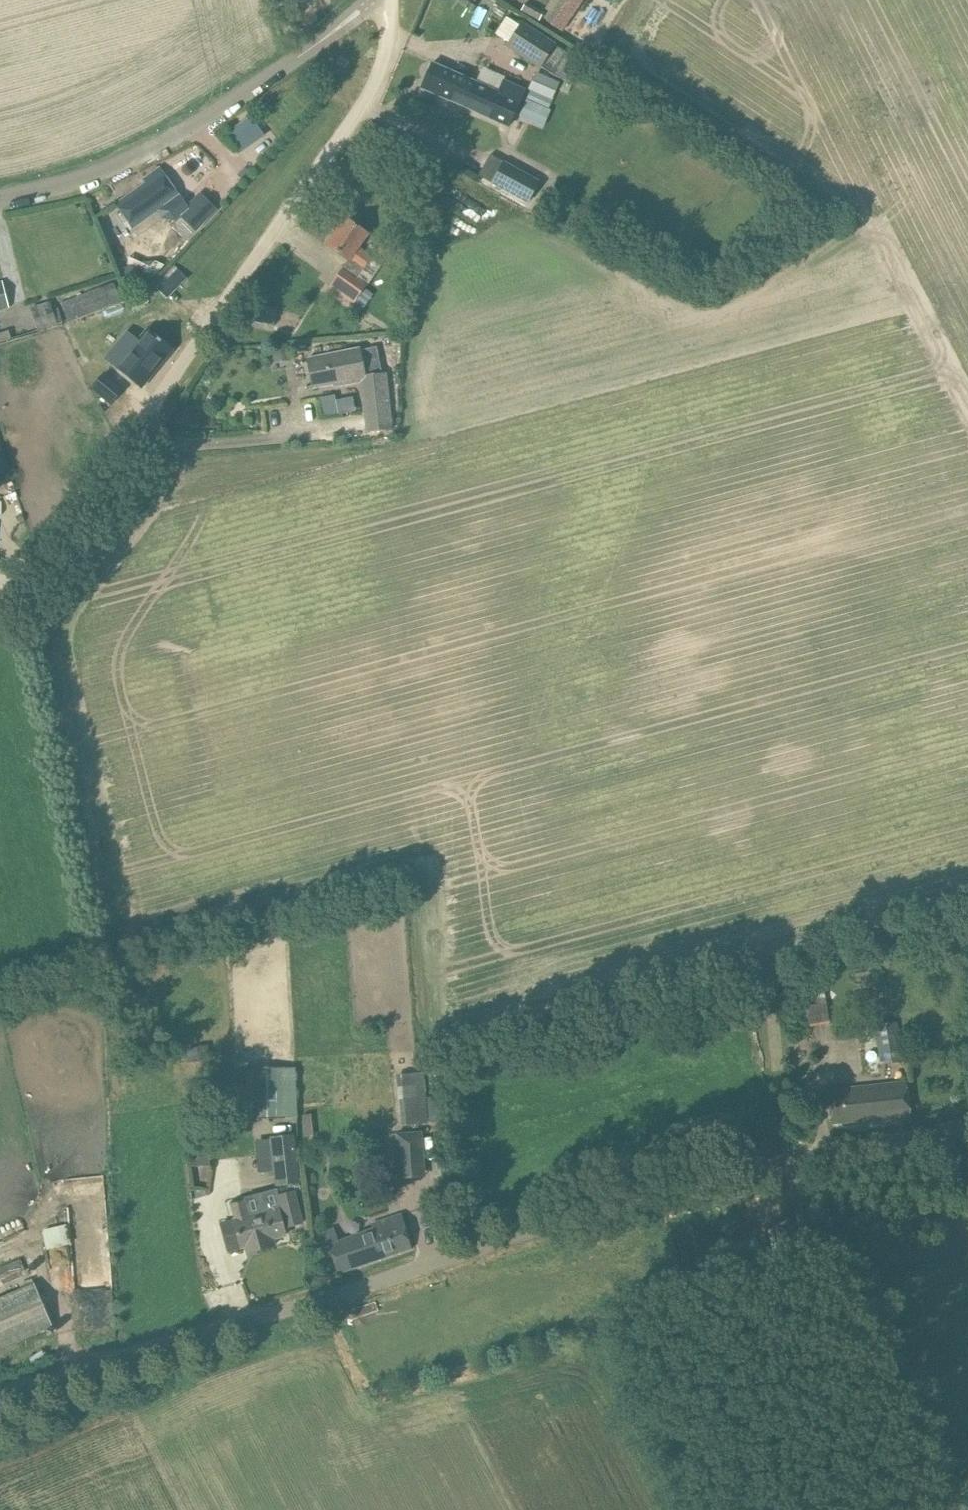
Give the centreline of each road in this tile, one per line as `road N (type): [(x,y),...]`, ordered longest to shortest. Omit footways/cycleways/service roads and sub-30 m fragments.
road 1 (unclassified): [(0,1397),(651,1192),(967,1123)]
road 2 (unclassified): [(0,569),(164,394),(376,82),(386,46),(380,0)]
road 3 (unclassified): [(0,197),(135,157),(371,0)]

